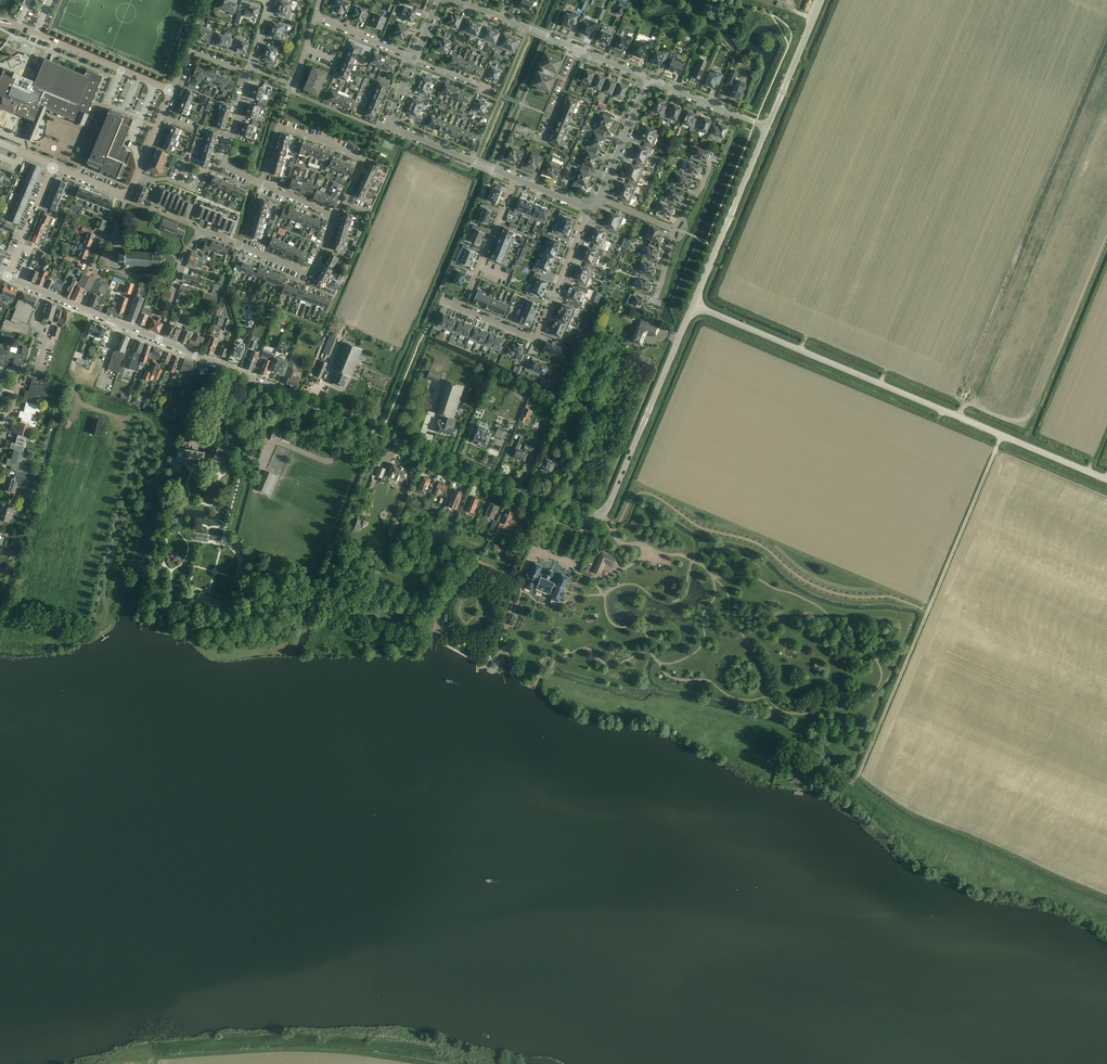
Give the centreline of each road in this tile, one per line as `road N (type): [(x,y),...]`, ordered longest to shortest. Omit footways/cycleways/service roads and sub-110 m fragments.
road 1 (tertiary): [(284,393),(593,518),(609,503),(693,305)]
road 2 (unclassified): [(1106,480),(693,305)]
road 3 (track): [(93,313),(73,362),(77,400),(144,417),(154,431),(105,589),(106,620)]
road 4 (track): [(554,658),(552,678),(797,737),(856,787)]
road 5 (residential): [(461,308),(536,339),(589,209)]
road 6 (track): [(434,642),(450,601),(482,566),(515,578),(543,501)]
road 7 (tertiary): [(693,305),(767,127)]
road 8 (track): [(928,611),(1002,435)]
road 9 (track): [(850,782),(928,611)]
road 10 (residential): [(172,90),(0,22)]
road 11 (residential): [(200,235),(309,274),(334,219)]
road 12 (tertiary): [(160,339),(7,278)]
road 13 (residential): [(334,219),(364,161),(278,126)]
road 14 (residential): [(515,178),(461,308)]
road 15 (tertiary): [(767,127),(821,0)]
road 16 (residential): [(261,183),(224,160),(250,70)]
road 17 (unclassified): [(515,178),(390,126)]
road 18 (tertiary): [(284,393),(160,339)]
road 19 (unclassified): [(599,197),(649,78)]
road 20 (unclassified): [(767,127),(649,78)]
road 21 (residential): [(7,278),(54,166)]

